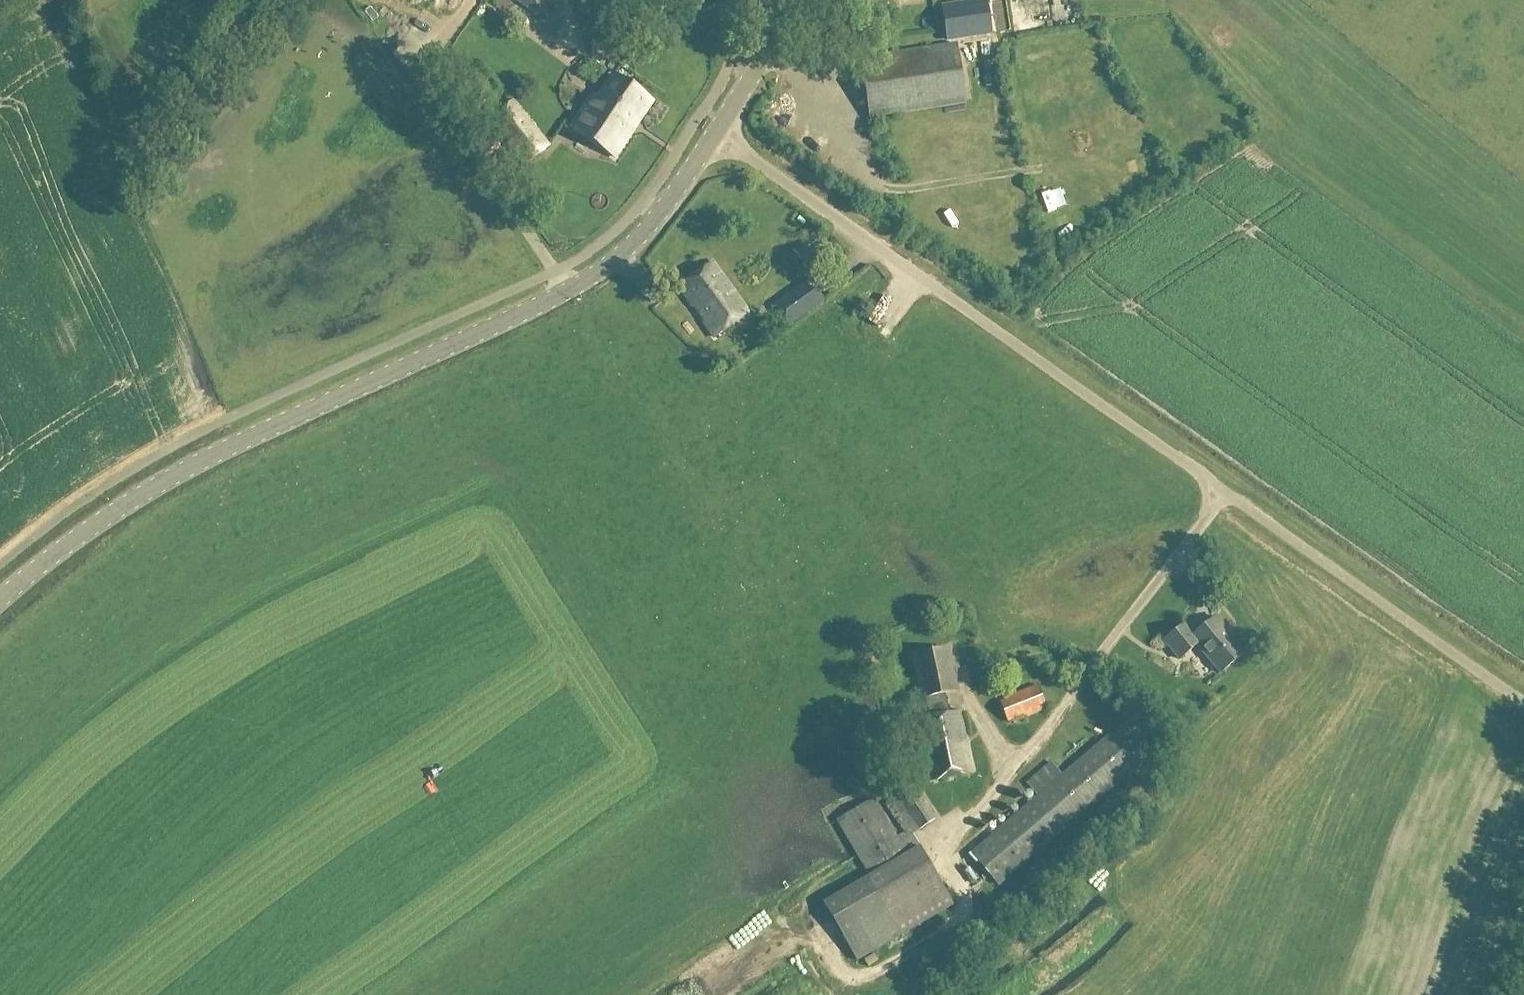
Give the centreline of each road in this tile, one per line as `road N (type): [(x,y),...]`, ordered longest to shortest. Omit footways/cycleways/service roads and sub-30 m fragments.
road 1 (unclassified): [(717,132),(1222,498),(1523,702)]
road 2 (tertiary): [(0,599),(145,492),(592,281),(646,236),(717,132)]
road 3 (track): [(1038,169),(888,189),(863,169)]
road 4 (tertiary): [(717,132),(804,0)]

